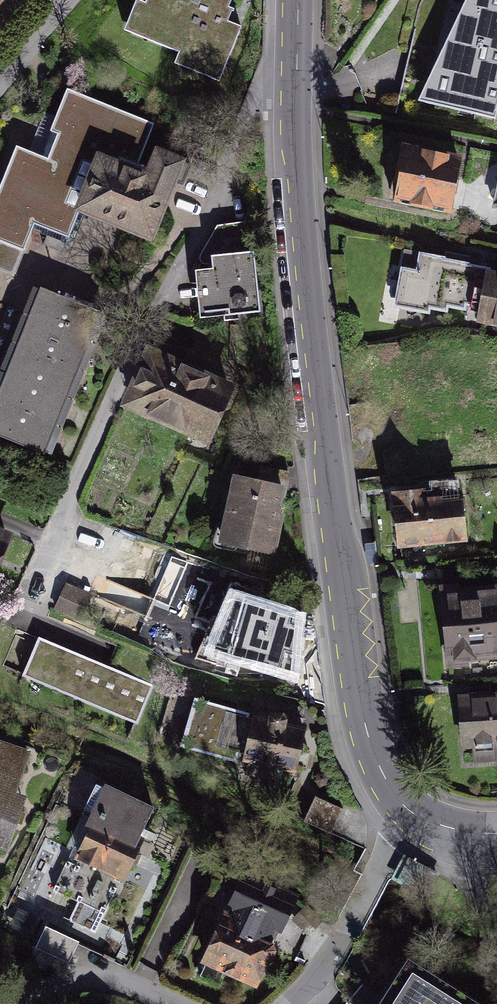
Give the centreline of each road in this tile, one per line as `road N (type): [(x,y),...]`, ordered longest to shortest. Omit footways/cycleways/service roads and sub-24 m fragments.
road 1 (residential): [(408,811),(385,780),(367,734),(301,239),(296,74)]
road 2 (residential): [(296,74),(261,95),(227,180),(107,412),(27,615)]
road 3 (residential): [(408,811),(339,944),(291,1003)]
road 4 (residential): [(170,1003),(121,981),(78,978),(36,1003)]

